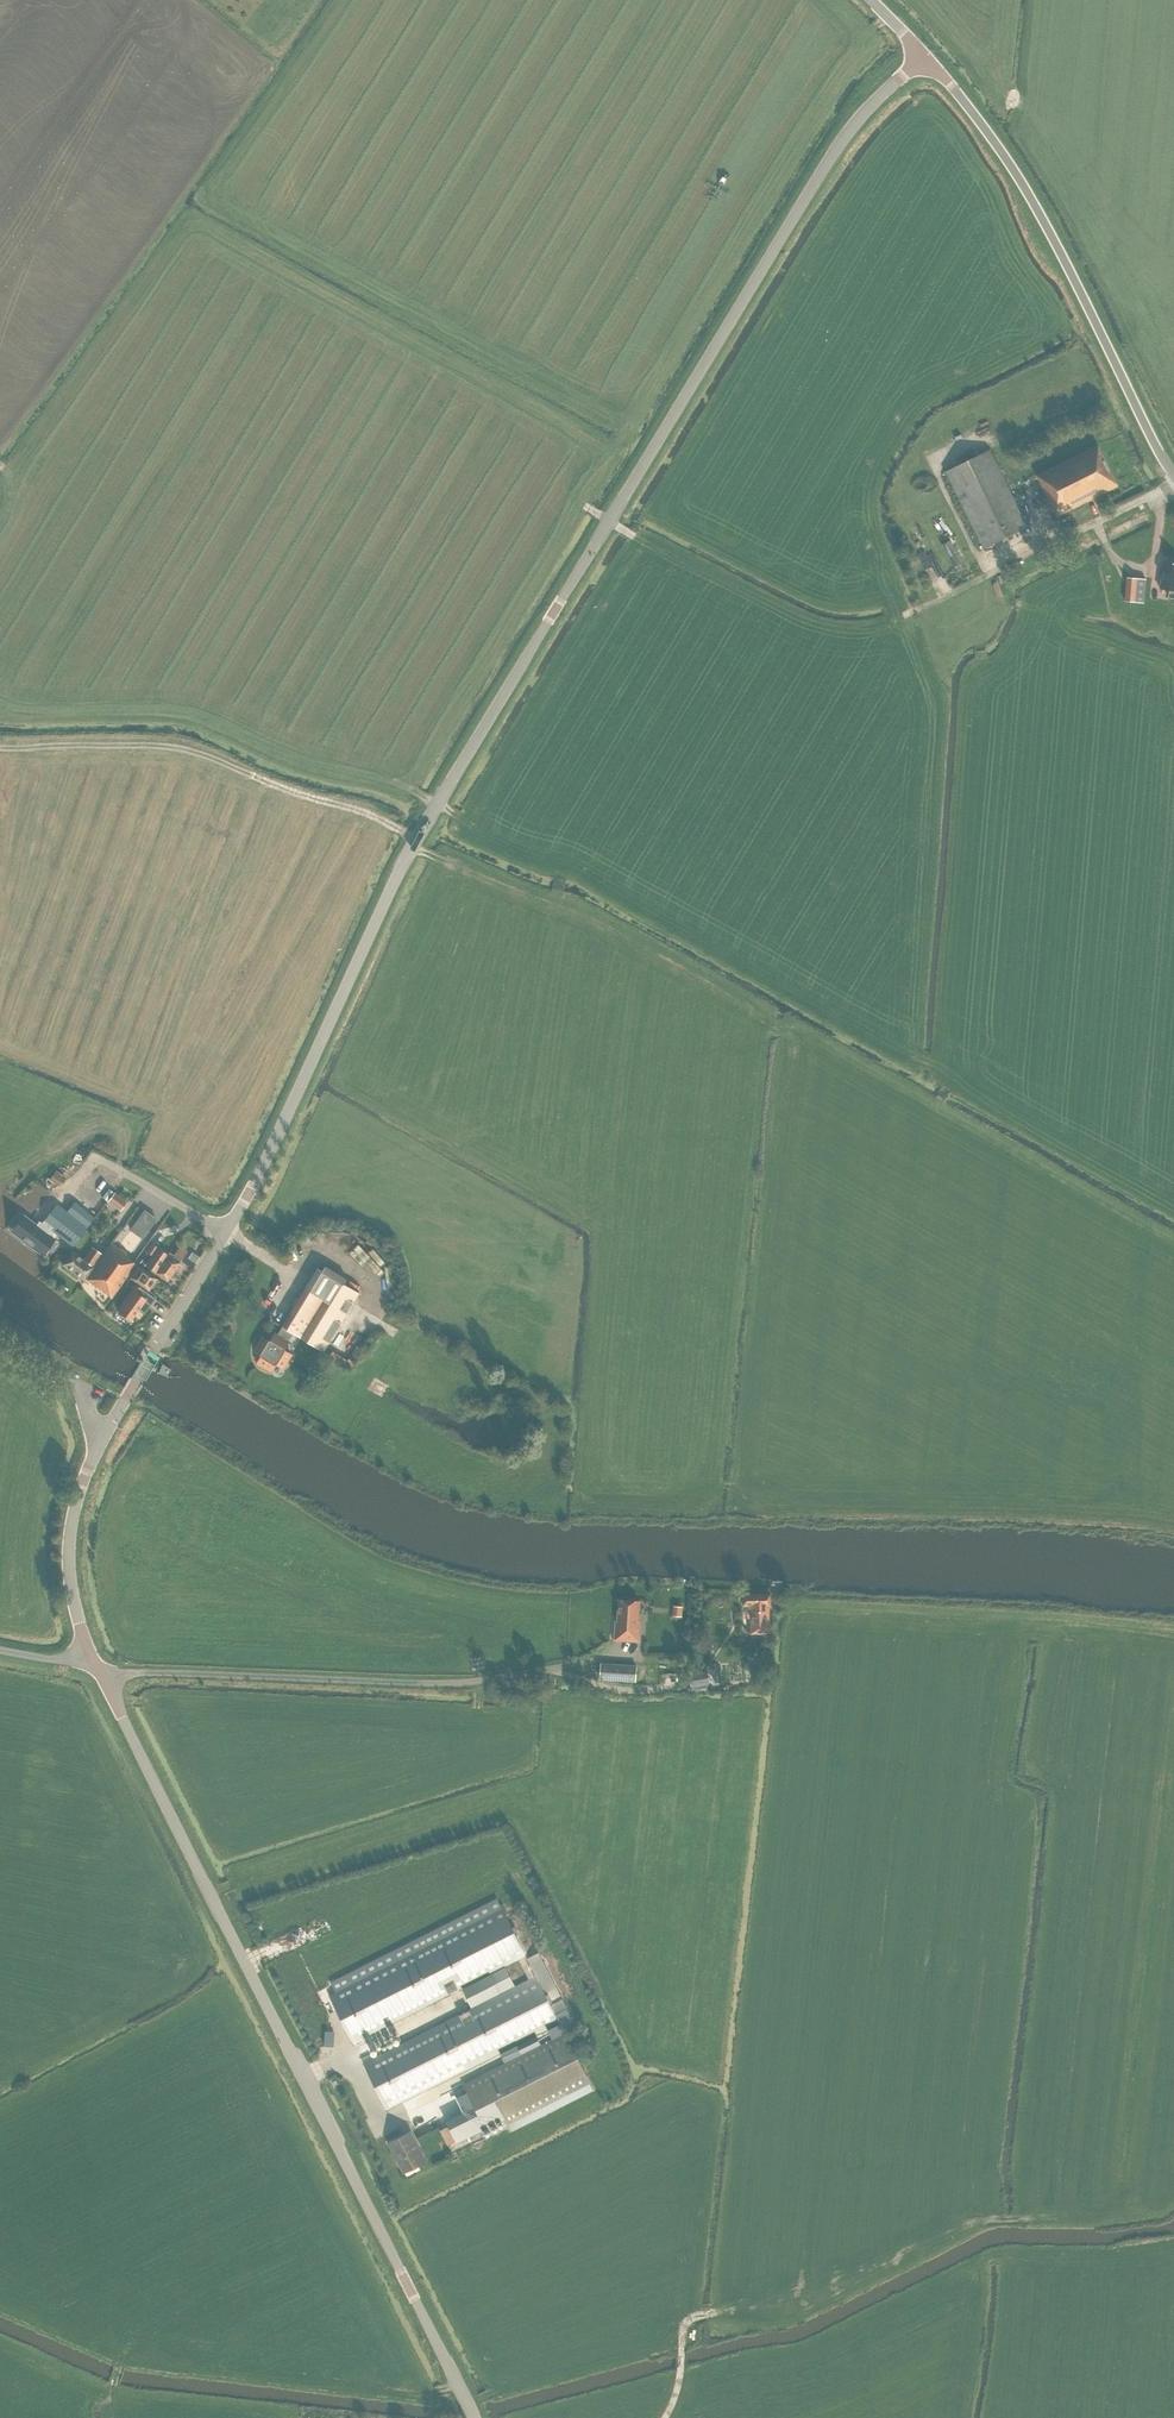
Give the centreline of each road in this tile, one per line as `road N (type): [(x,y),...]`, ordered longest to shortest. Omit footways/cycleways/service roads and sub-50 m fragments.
road 1 (tertiary): [(225,1233),(421,830),(814,184),(857,121),(924,56)]
road 2 (tertiary): [(475,2417),(90,1655)]
road 3 (tertiary): [(1173,476),(1022,183),(924,56)]
road 4 (tertiary): [(90,1655),(73,1597),(69,1535),(83,1479),(108,1431)]
road 5 (tertiary): [(108,1431),(225,1233)]
road 6 (residential): [(225,1233),(91,1154),(66,1185)]
road 7 (residential): [(108,1431),(64,1370),(0,1330)]

